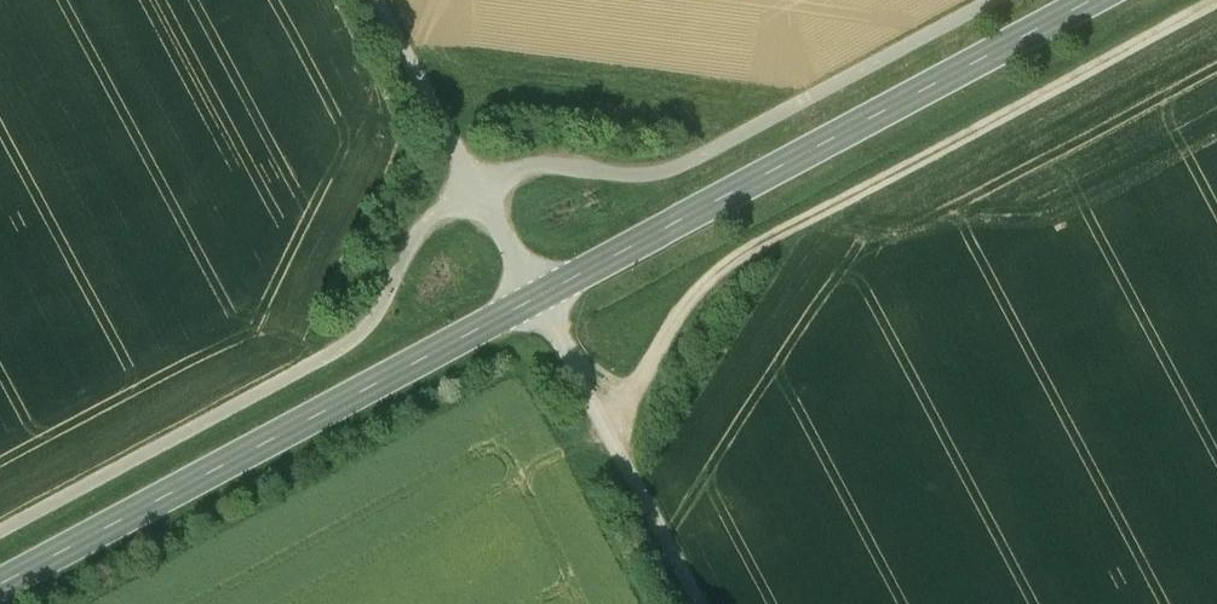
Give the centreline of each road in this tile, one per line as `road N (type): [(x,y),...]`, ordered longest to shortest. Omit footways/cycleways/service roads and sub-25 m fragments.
road 1 (secondary): [(0,584),(1096,0)]
road 2 (track): [(995,0),(673,170),(634,176),(529,165),(477,188),(700,603)]
road 3 (track): [(376,0),(477,188),(428,218),(382,310),(354,340),(0,528)]
road 4 (track): [(609,432),(710,274),(1216,0)]

